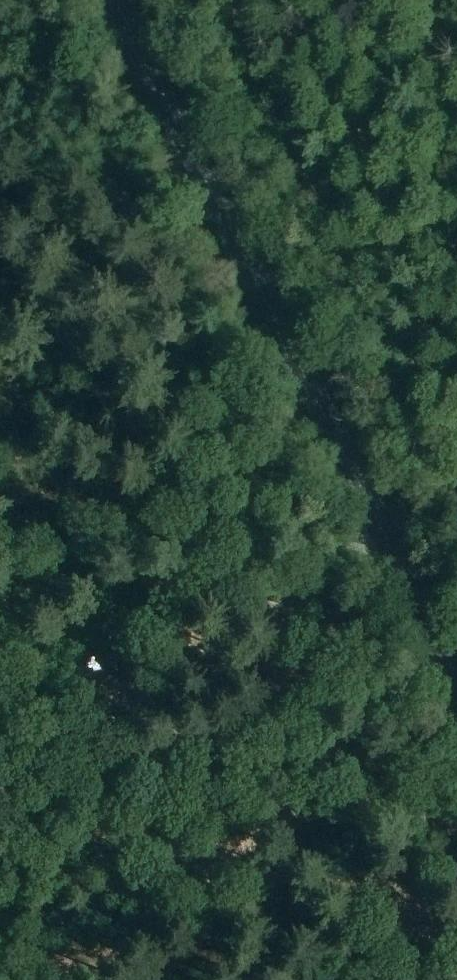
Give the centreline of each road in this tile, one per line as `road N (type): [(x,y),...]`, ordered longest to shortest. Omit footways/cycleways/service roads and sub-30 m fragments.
road 1 (primary): [(456,674),(115,0)]
road 2 (track): [(456,529),(194,0)]
road 3 (track): [(456,494),(314,571),(0,791)]

